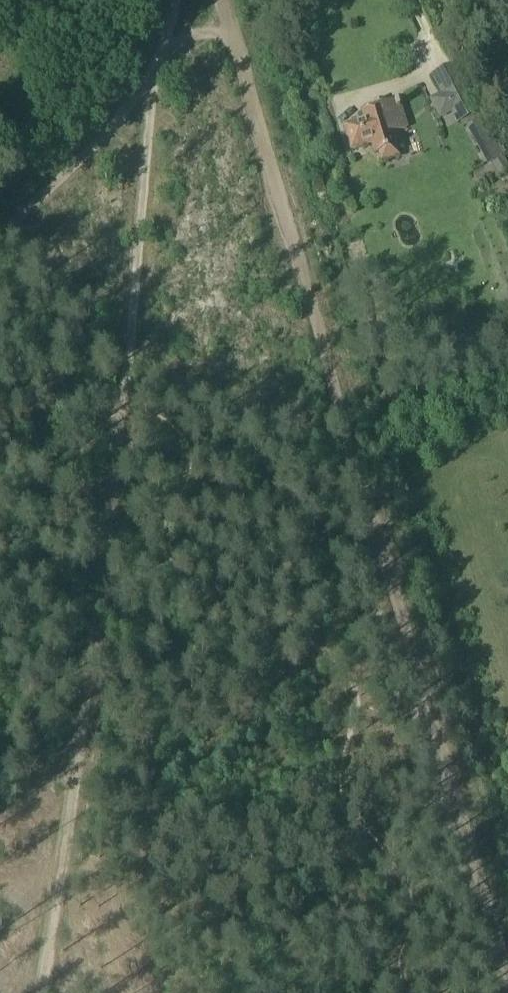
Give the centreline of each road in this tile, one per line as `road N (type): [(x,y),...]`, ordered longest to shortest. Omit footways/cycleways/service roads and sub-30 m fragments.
road 1 (track): [(230,9),(507,978)]
road 2 (track): [(30,992),(88,699),(106,557),(139,100)]
road 3 (track): [(139,100),(0,234)]
road 4 (track): [(139,100),(230,9)]

